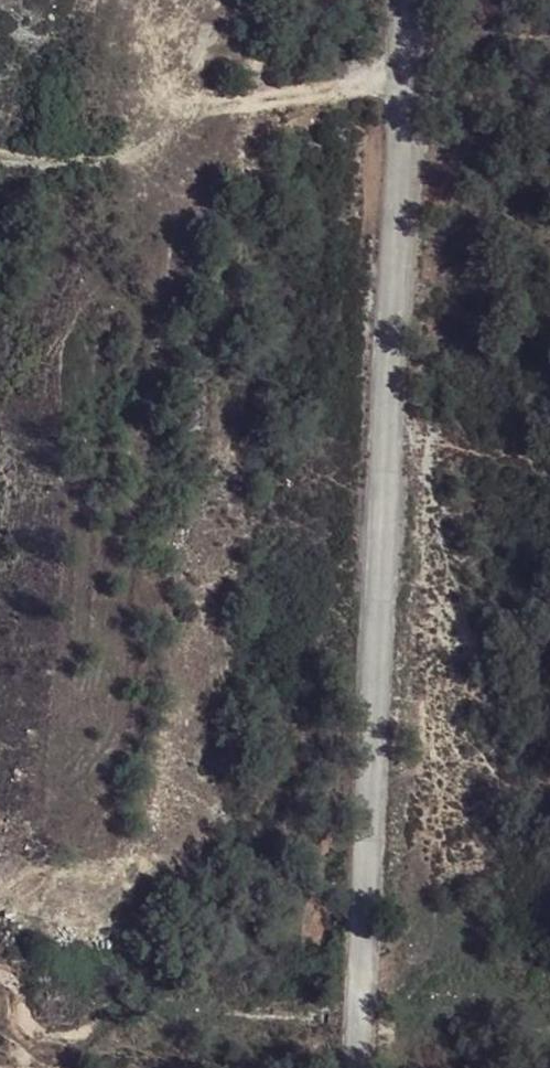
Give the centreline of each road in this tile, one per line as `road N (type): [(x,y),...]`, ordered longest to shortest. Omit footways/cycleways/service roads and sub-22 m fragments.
road 1 (unclassified): [(345,1067),(339,1017),(391,538),(412,75),(408,0)]

